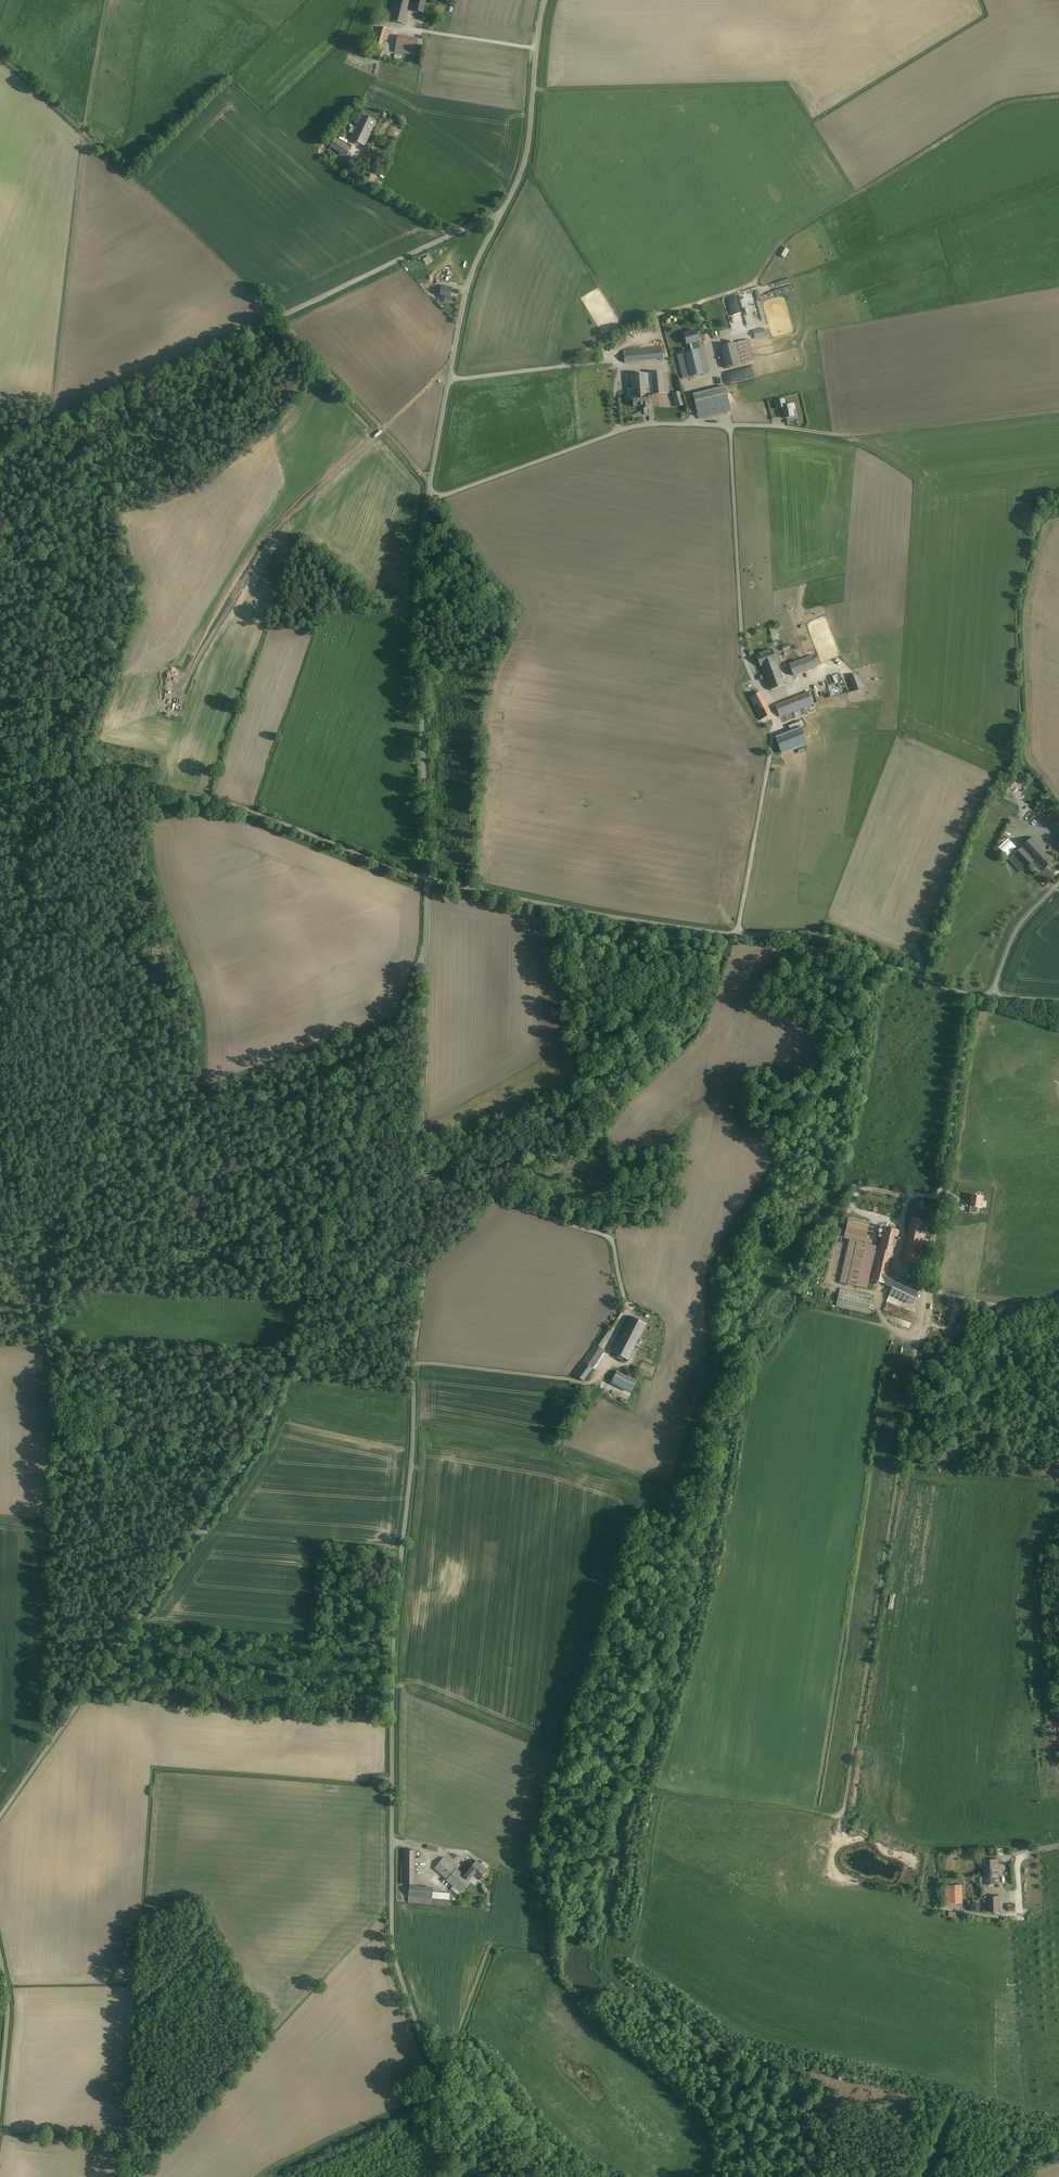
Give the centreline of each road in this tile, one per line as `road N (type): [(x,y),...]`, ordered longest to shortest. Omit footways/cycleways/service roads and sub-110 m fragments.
road 1 (unclassified): [(481,2176),(460,2141),(394,1939),(390,1779),(419,1287),(425,956)]
road 2 (track): [(454,1852),(577,1899),(597,1887),(630,1789),(842,1813),(930,1290)]
road 3 (unclassified): [(0,1815),(259,1441),(298,1301),(425,956)]
road 4 (unclassified): [(428,880),(619,921),(813,932),(963,994),(1058,1003)]
road 5 (unclassified): [(430,493),(445,495),(642,425),(770,426),(847,437),(1058,411)]
road 6 (track): [(0,437),(500,218)]
road 7 (track): [(0,752),(235,802),(428,880)]
road 8 (unclassified): [(451,380),(468,289),(530,150),(547,0)]
road 9 (unclassified): [(428,880),(411,605),(430,493)]
road 10 (unclassified): [(451,380),(561,366),(631,323),(754,286)]
road 11 (track): [(199,1529),(403,1550)]
road 12 (track): [(414,1362),(587,1384)]
road 13 (unclassified): [(0,2111),(10,2015),(0,1946)]
road 14 (track): [(455,233),(358,179),(350,163)]

